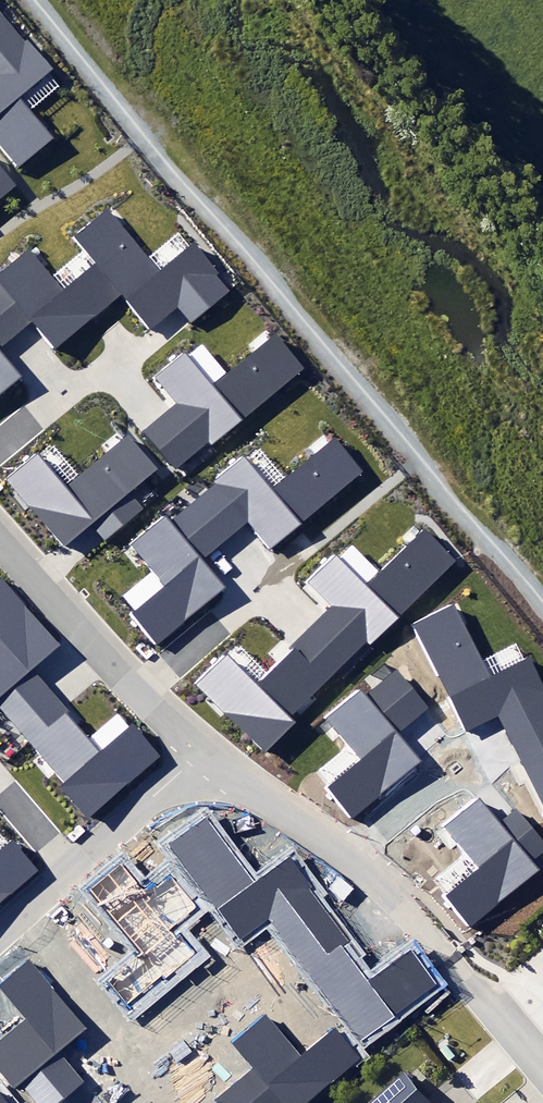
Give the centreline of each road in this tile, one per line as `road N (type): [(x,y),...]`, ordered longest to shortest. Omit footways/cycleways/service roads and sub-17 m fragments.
road 1 (residential): [(542,1070),(406,908),(207,758),(0,542)]

